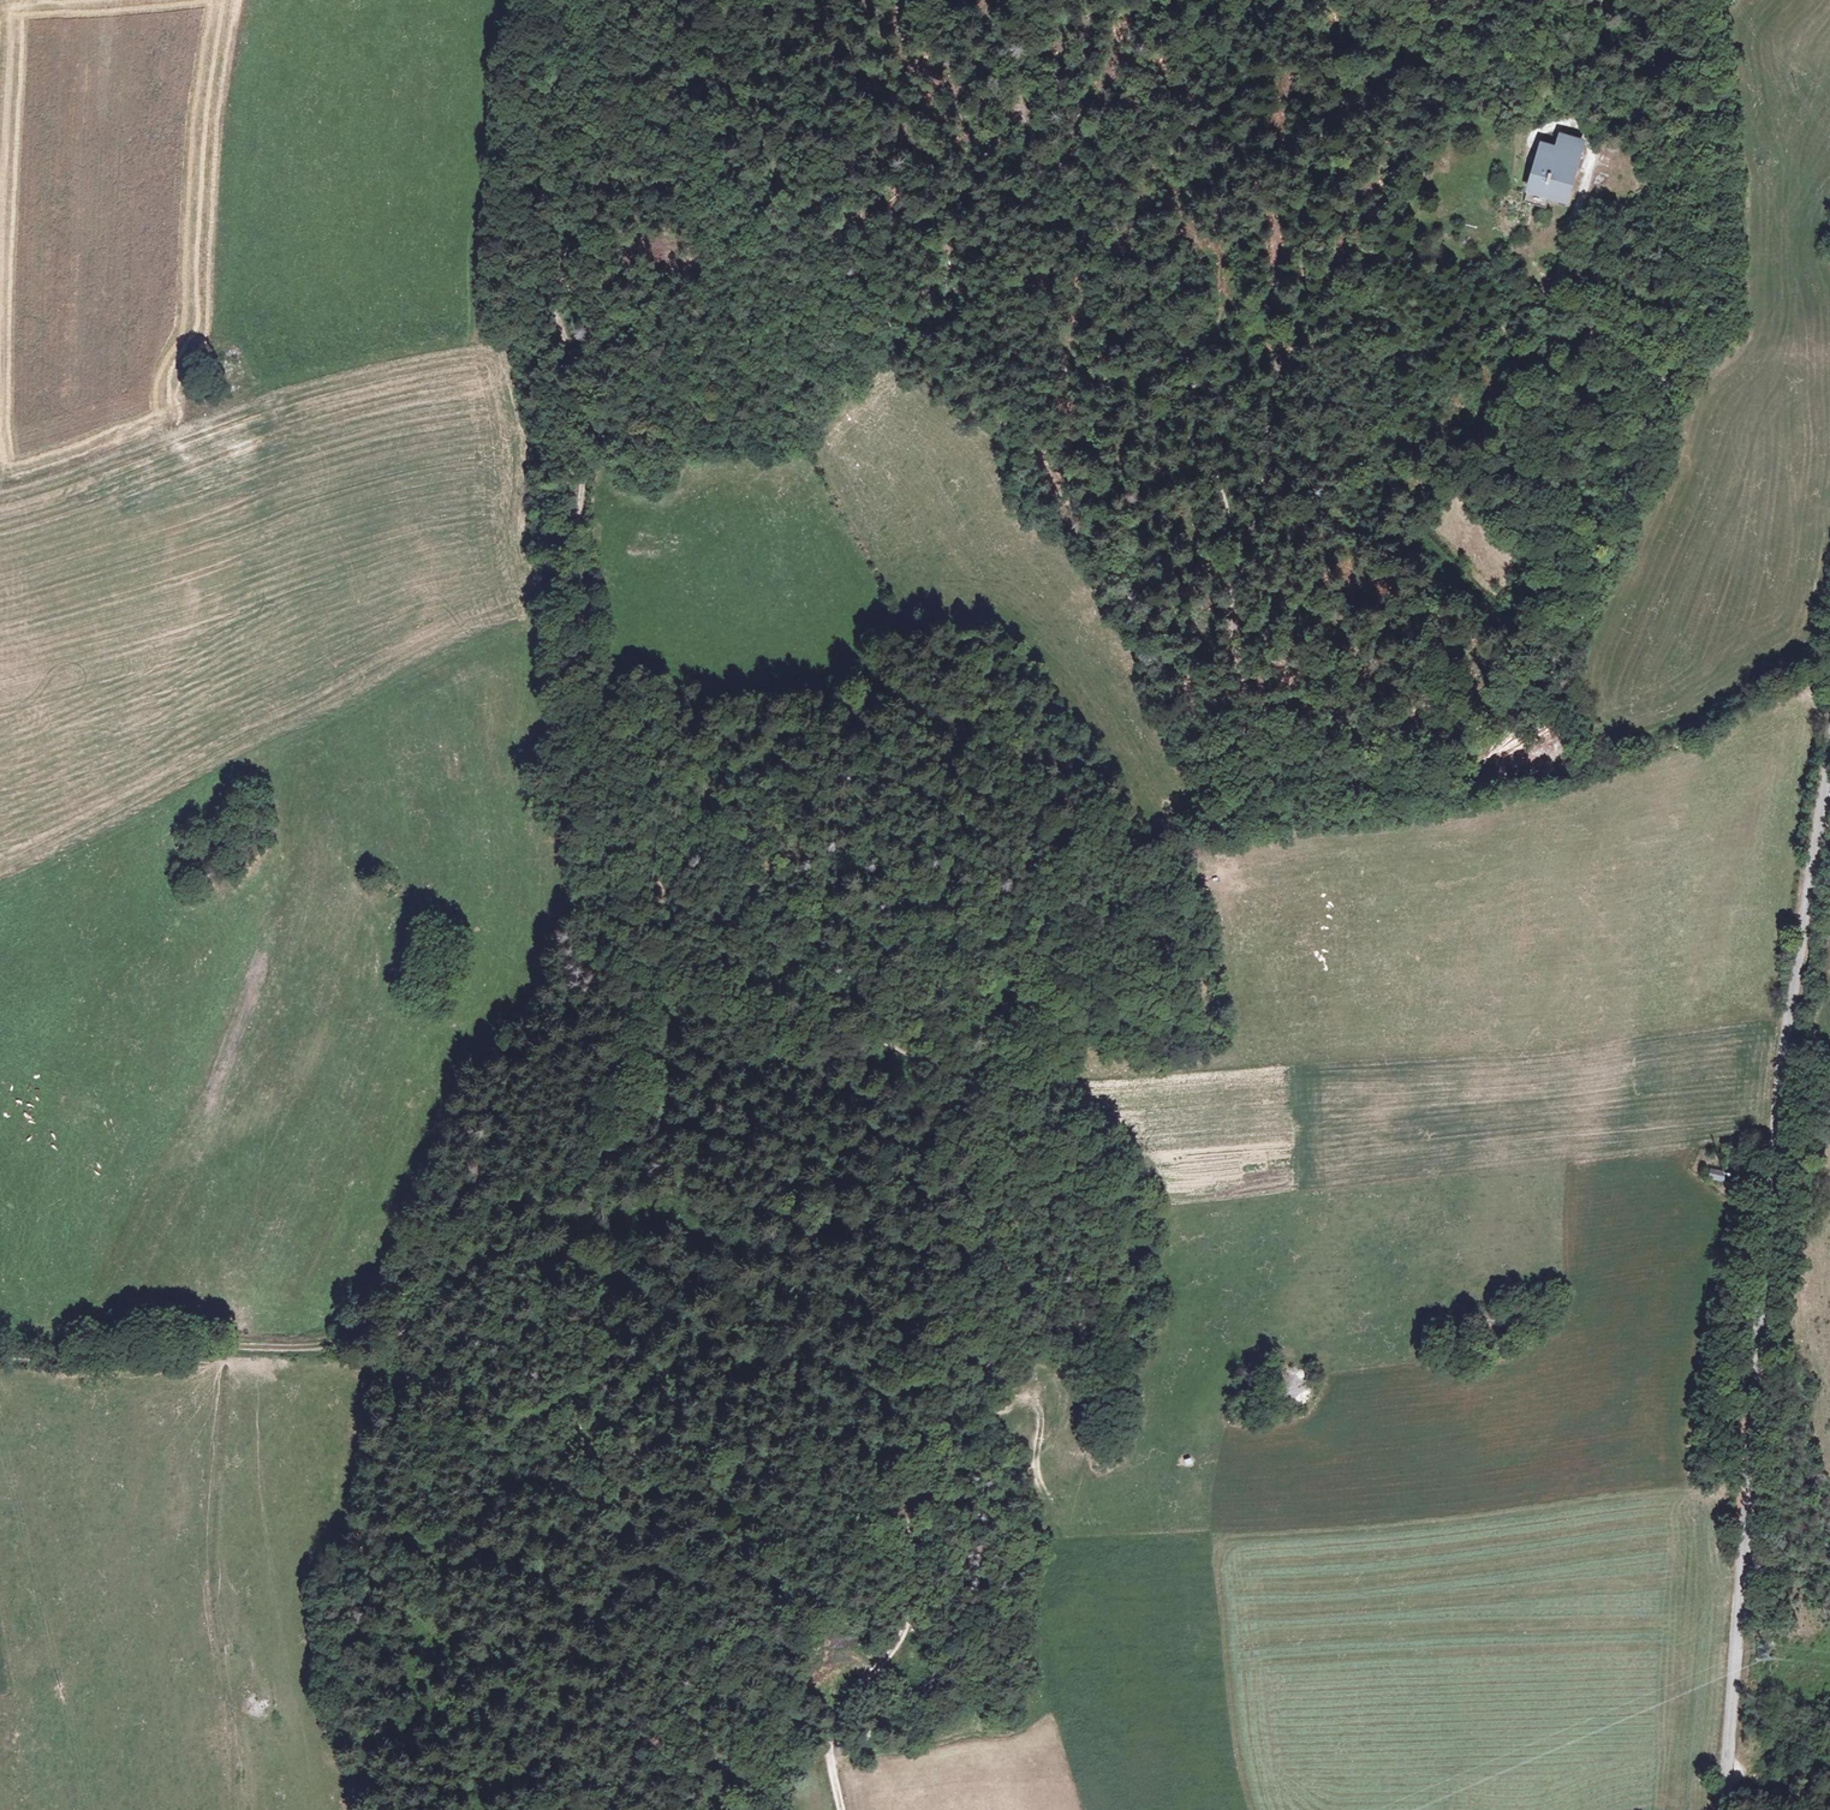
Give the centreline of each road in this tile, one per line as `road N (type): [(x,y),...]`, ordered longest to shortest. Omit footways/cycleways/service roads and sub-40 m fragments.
road 1 (unclassified): [(1724,1809),(1773,1272),(1781,1047),(1829,749)]
road 2 (track): [(565,0),(537,178),(587,396),(573,504),(583,572),(575,608),(580,691),(649,909)]
road 3 (track): [(0,1361),(64,1366),(368,1338),(482,1219),(564,1186),(611,1138),(649,909)]
road 4 (residential): [(1681,0),(1709,254),(1692,332),(1660,388)]
road 5 (track): [(980,1073),(744,970),(649,909)]

